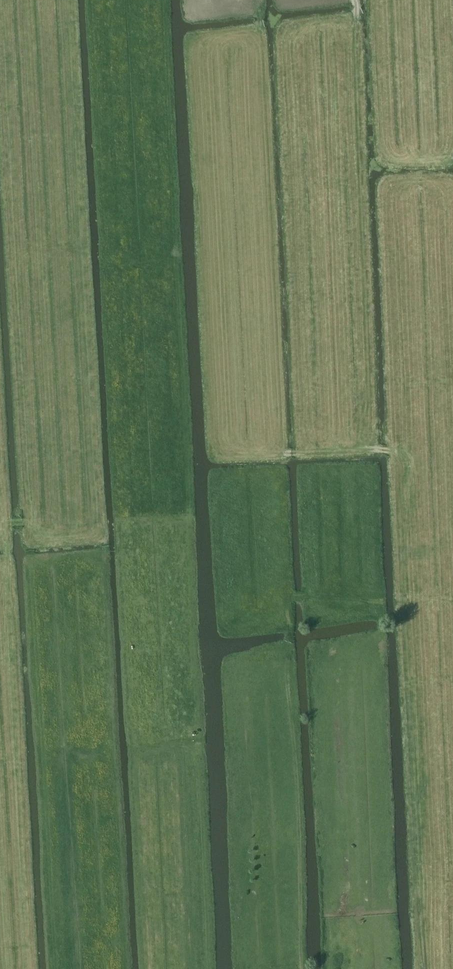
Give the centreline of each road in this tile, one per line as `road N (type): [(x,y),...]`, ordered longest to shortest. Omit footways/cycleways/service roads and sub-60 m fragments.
road 1 (track): [(452,595),(411,597),(407,448),(371,449),(363,344)]

